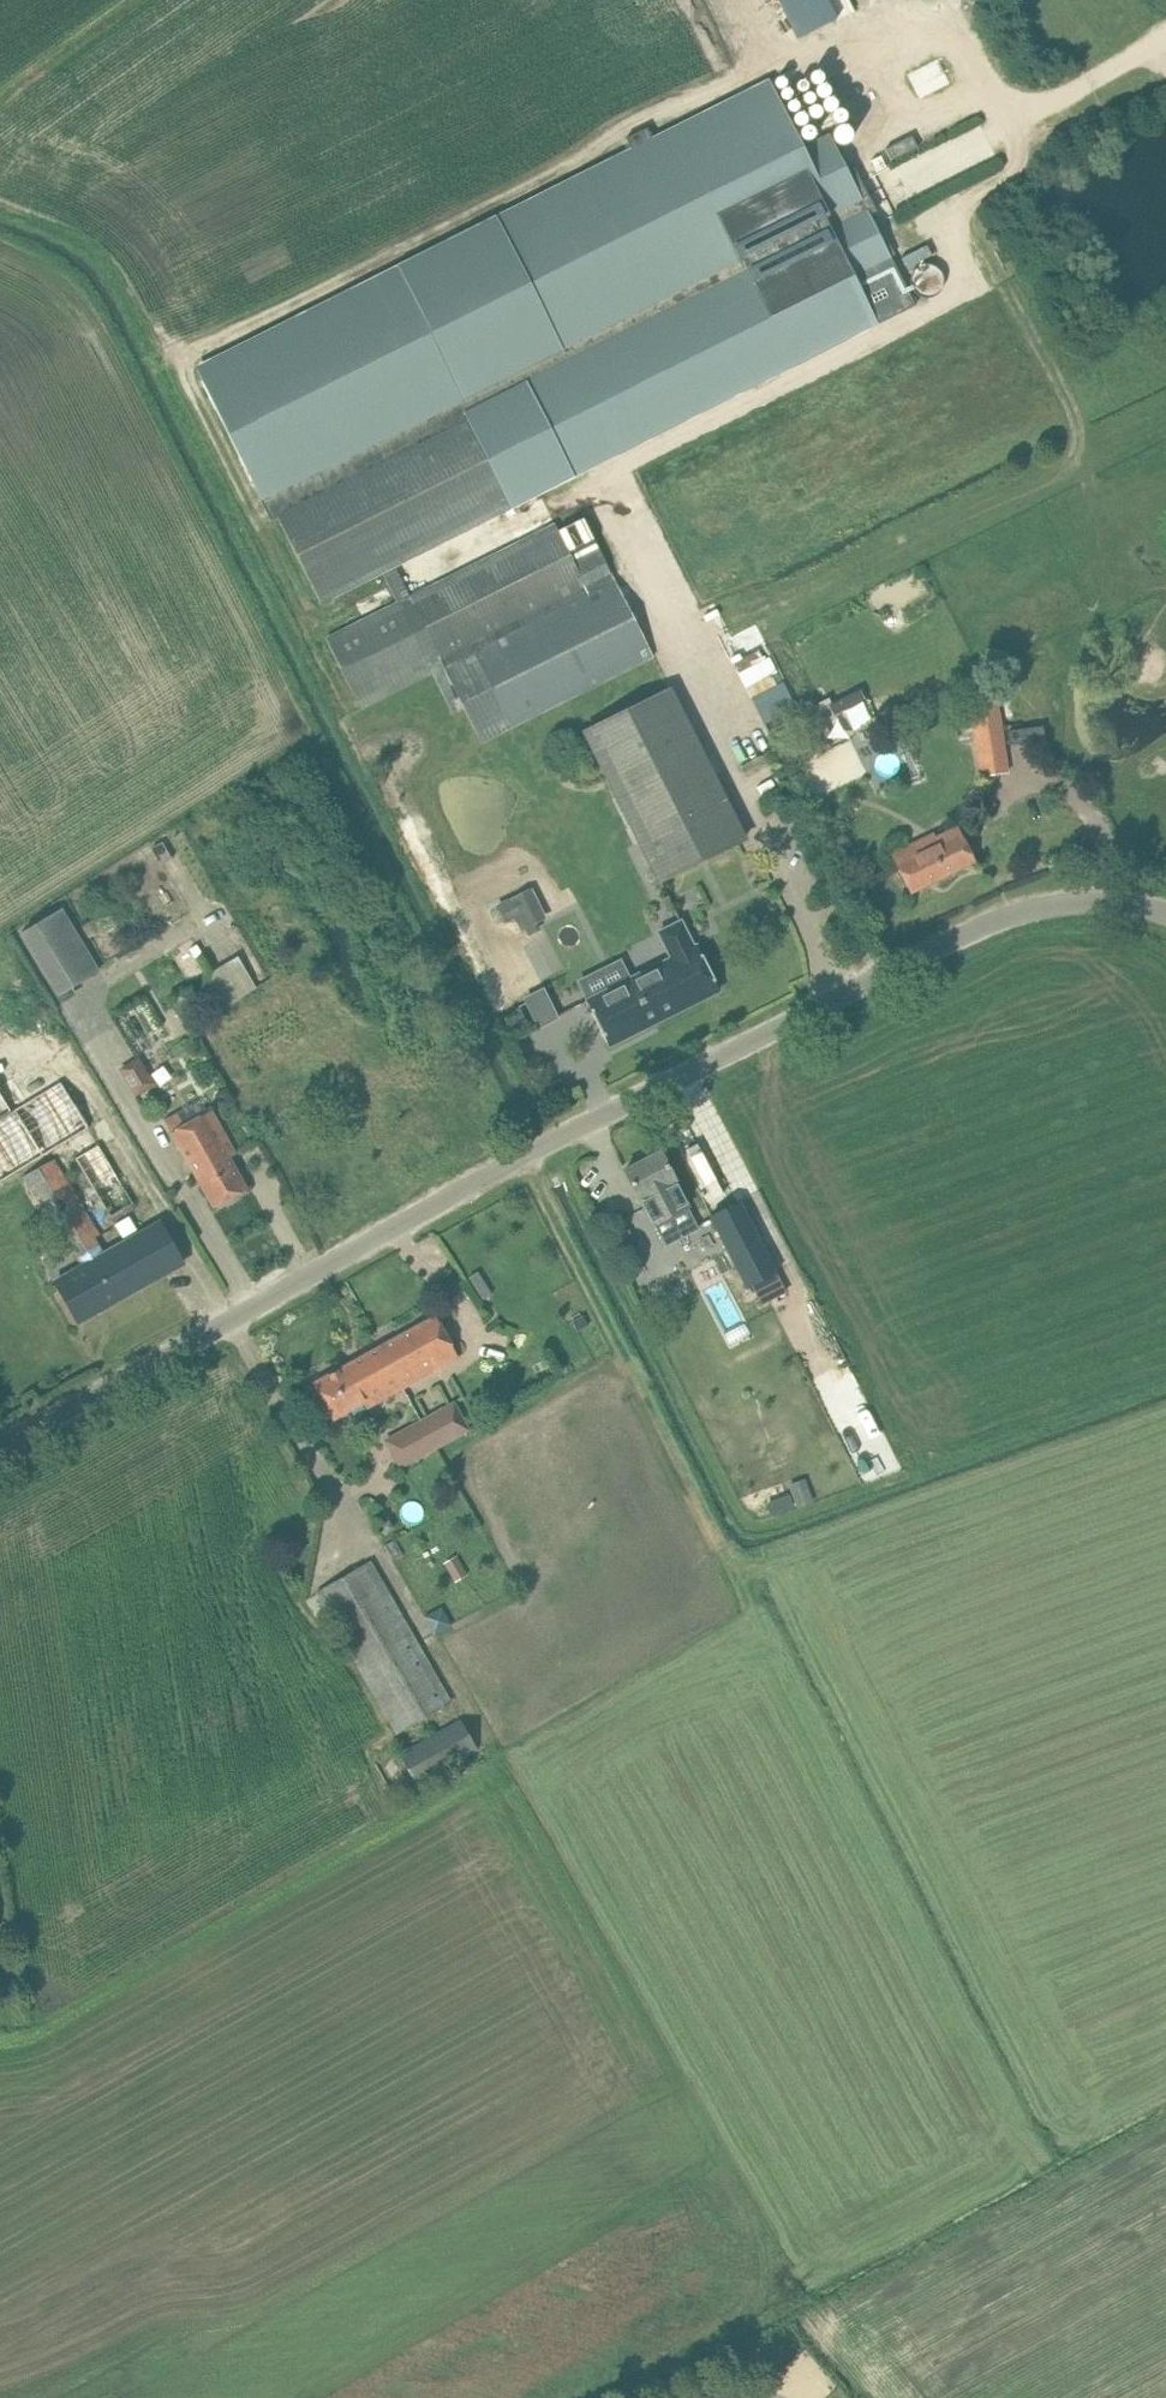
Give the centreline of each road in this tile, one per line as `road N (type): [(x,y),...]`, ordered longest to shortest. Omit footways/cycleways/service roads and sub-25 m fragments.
road 1 (unclassified): [(1165,920),(1115,908),(1061,907),(942,941),(0,1451)]

